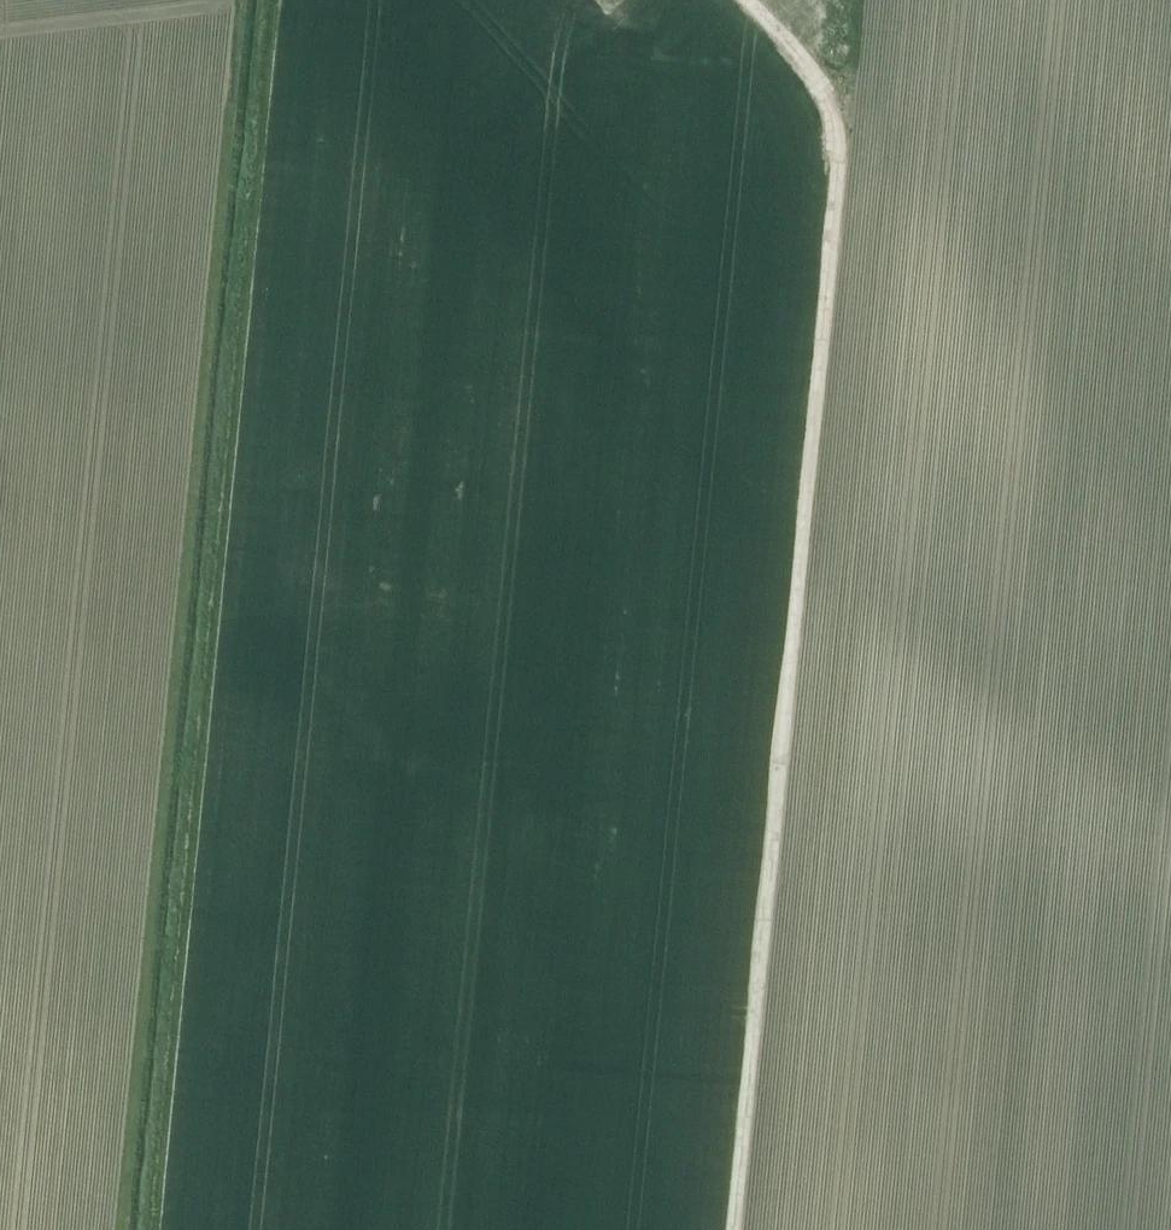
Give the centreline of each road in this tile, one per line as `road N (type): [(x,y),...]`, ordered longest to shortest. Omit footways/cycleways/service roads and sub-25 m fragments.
road 1 (track): [(742,1229),(857,147),(824,93),(740,0)]

